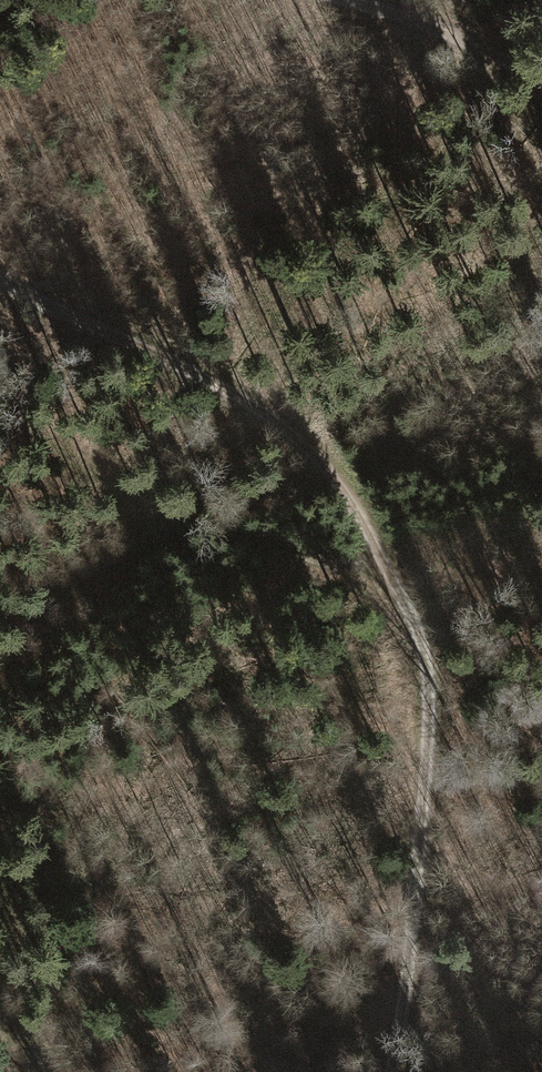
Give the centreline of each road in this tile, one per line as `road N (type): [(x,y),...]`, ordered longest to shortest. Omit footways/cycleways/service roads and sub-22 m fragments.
road 1 (track): [(393,1071),(426,692),(419,635),(392,571),(316,458),(268,416),(0,276)]
road 2 (track): [(392,571),(238,532),(124,487),(0,416)]
road 3 (track): [(348,0),(477,47),(541,82)]

